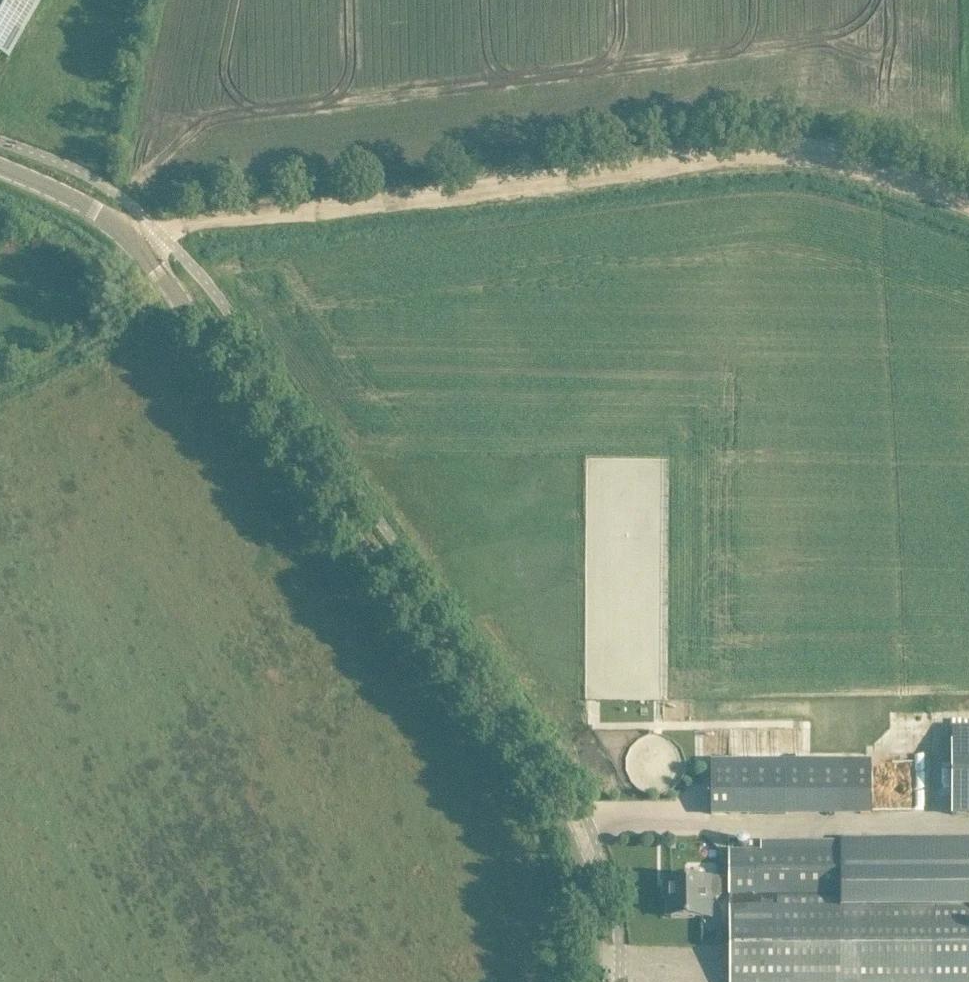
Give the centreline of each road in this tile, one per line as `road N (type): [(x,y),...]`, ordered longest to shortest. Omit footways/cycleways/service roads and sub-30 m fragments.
road 1 (tertiary): [(590,981),(592,932),(577,866),(158,271),(133,241),(70,196),(0,167)]
road 2 (track): [(133,241),(157,229),(812,153),(968,207)]

